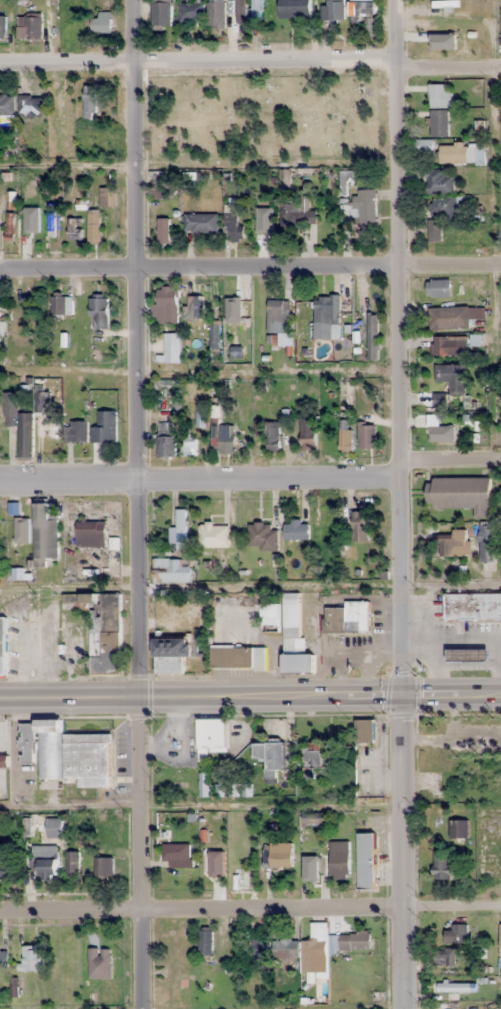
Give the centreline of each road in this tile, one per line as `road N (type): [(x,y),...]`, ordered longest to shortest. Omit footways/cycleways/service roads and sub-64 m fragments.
road 1 (residential): [(403,695),(395,0)]
road 2 (residential): [(137,695),(134,0)]
road 3 (residential): [(500,266),(0,270)]
road 4 (residential): [(0,910),(500,906)]
road 5 (secondary): [(500,694),(0,697)]
road 6 (residential): [(399,482),(0,484)]
road 7 (residential): [(396,58),(0,64)]
road 8 (residential): [(140,1008),(137,695)]
road 9 (tertiary): [(405,1008),(403,695)]

